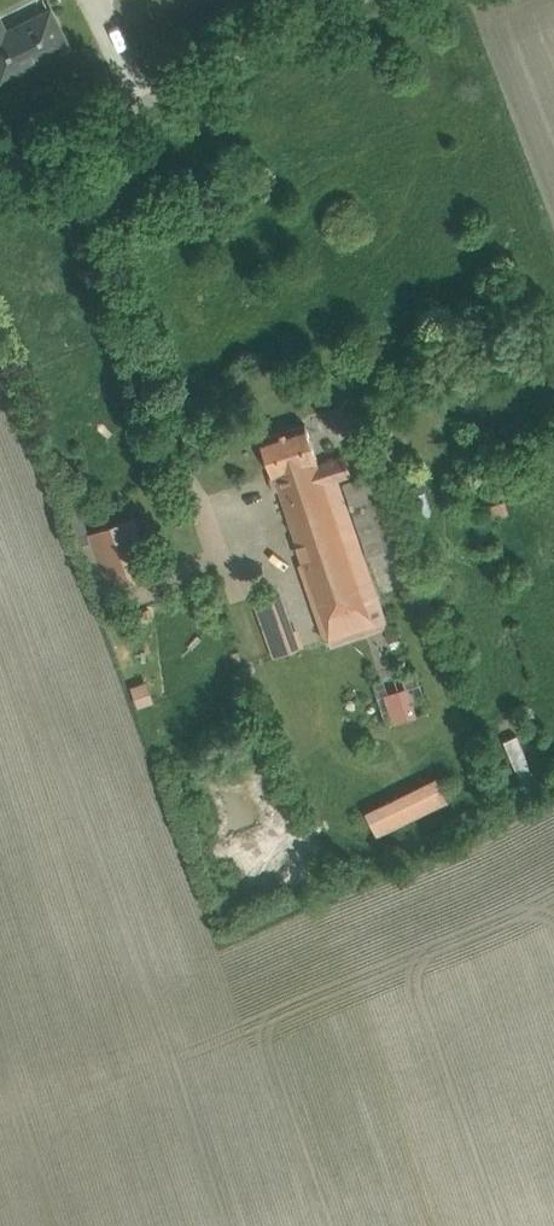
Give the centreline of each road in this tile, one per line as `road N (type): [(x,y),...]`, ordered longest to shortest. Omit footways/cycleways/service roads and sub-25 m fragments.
road 1 (unclassified): [(344,0),(0,172)]

